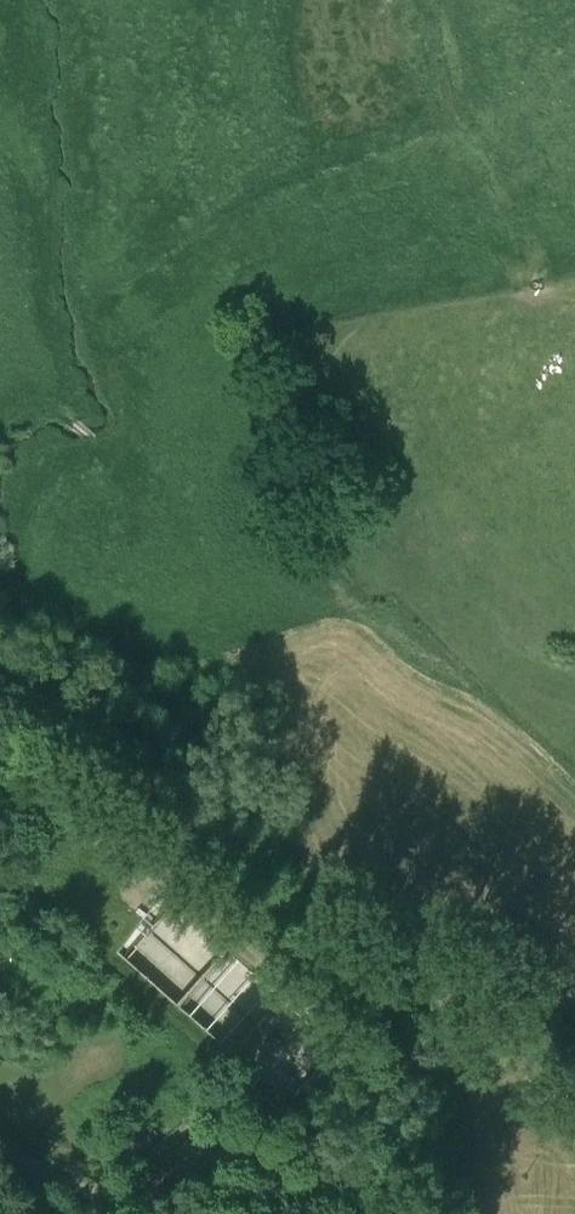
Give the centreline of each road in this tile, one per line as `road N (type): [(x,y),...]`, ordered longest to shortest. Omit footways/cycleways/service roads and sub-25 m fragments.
road 1 (track): [(161,1213),(40,1174),(0,1140)]

